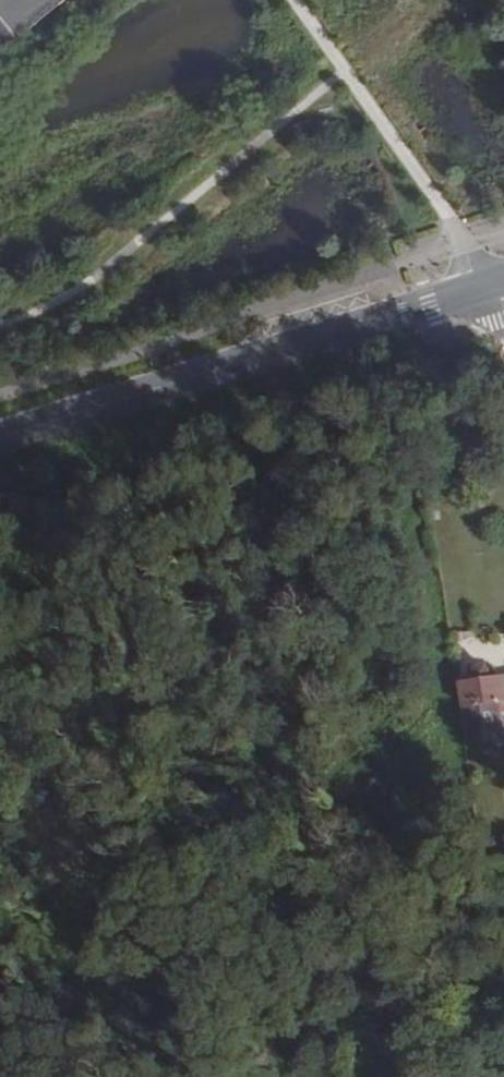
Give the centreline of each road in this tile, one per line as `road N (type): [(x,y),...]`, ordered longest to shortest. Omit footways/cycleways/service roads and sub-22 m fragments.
road 1 (primary): [(494,282),(0,437)]

